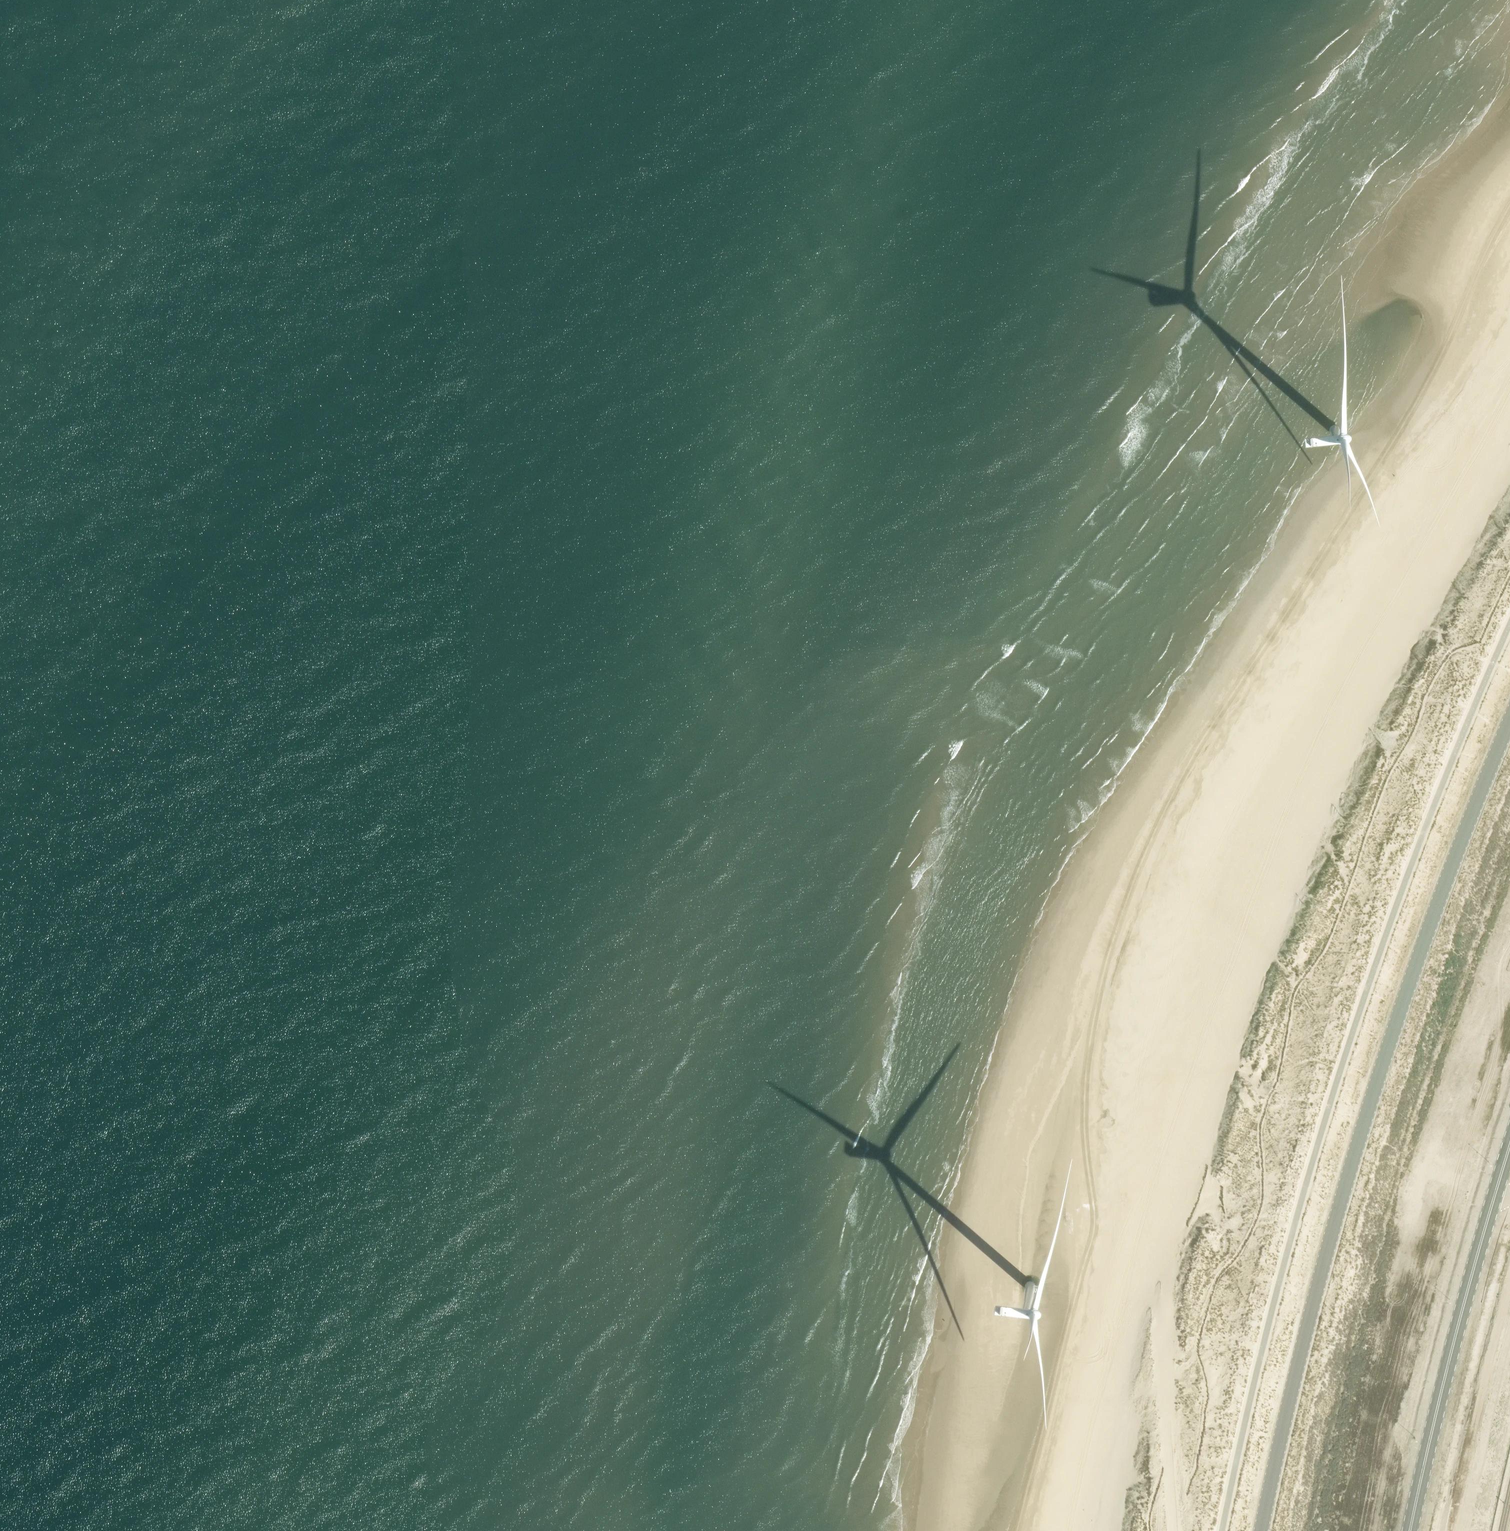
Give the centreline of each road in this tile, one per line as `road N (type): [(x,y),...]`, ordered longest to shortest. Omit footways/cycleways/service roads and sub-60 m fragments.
road 1 (unclassified): [(1509,721),(1425,941),(1341,1200),(1264,1530)]
road 2 (secondary): [(1509,1144),(1410,1530)]

